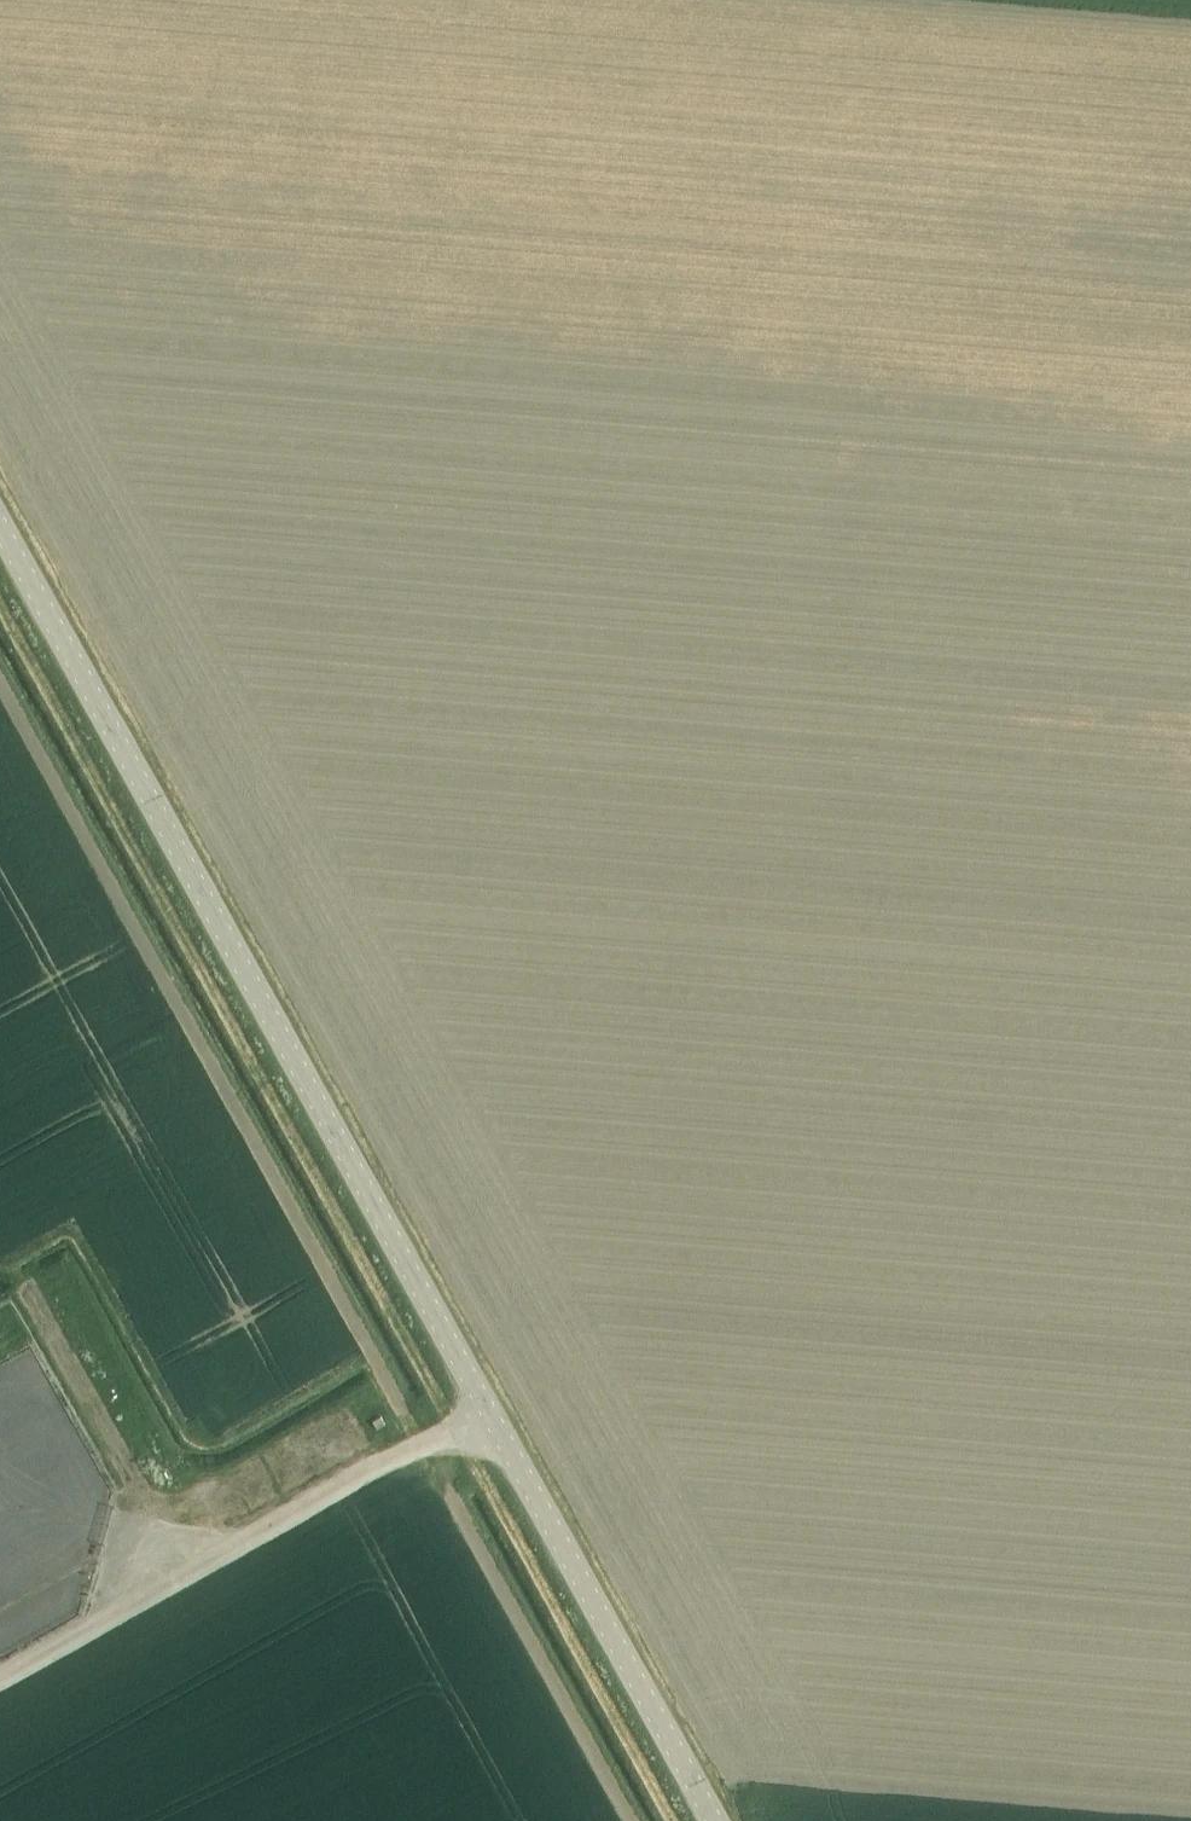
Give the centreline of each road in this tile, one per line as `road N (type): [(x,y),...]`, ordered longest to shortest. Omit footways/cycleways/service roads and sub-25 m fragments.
road 1 (tertiary): [(715,1820),(0,527)]

